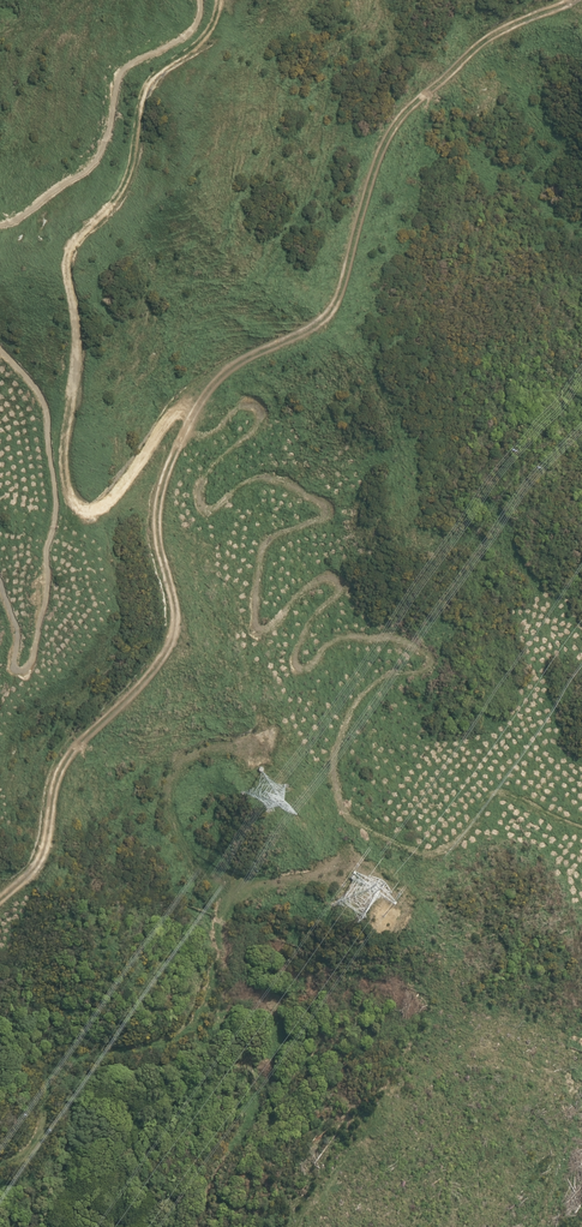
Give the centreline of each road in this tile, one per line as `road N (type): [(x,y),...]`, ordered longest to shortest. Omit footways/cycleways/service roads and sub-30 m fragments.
road 1 (track): [(576,0),(491,37),(400,119),(373,173),(334,308),(321,323),(236,366),(196,413),(164,480),(157,523),(174,639),(138,690),(71,755),(41,862),(0,901)]
road 2 (track): [(224,0),(206,41),(148,88),(131,182),(71,256),(78,362),(67,470),(78,508),(105,505),(163,427),(200,407)]
road 3 (track): [(0,1166),(37,1142),(49,1079),(68,1060),(140,1050),(194,1027),(215,972),(222,910),(173,825),(176,775),(201,753),(260,749)]
road 4 (track): [(401,900),(357,869),(215,893)]

